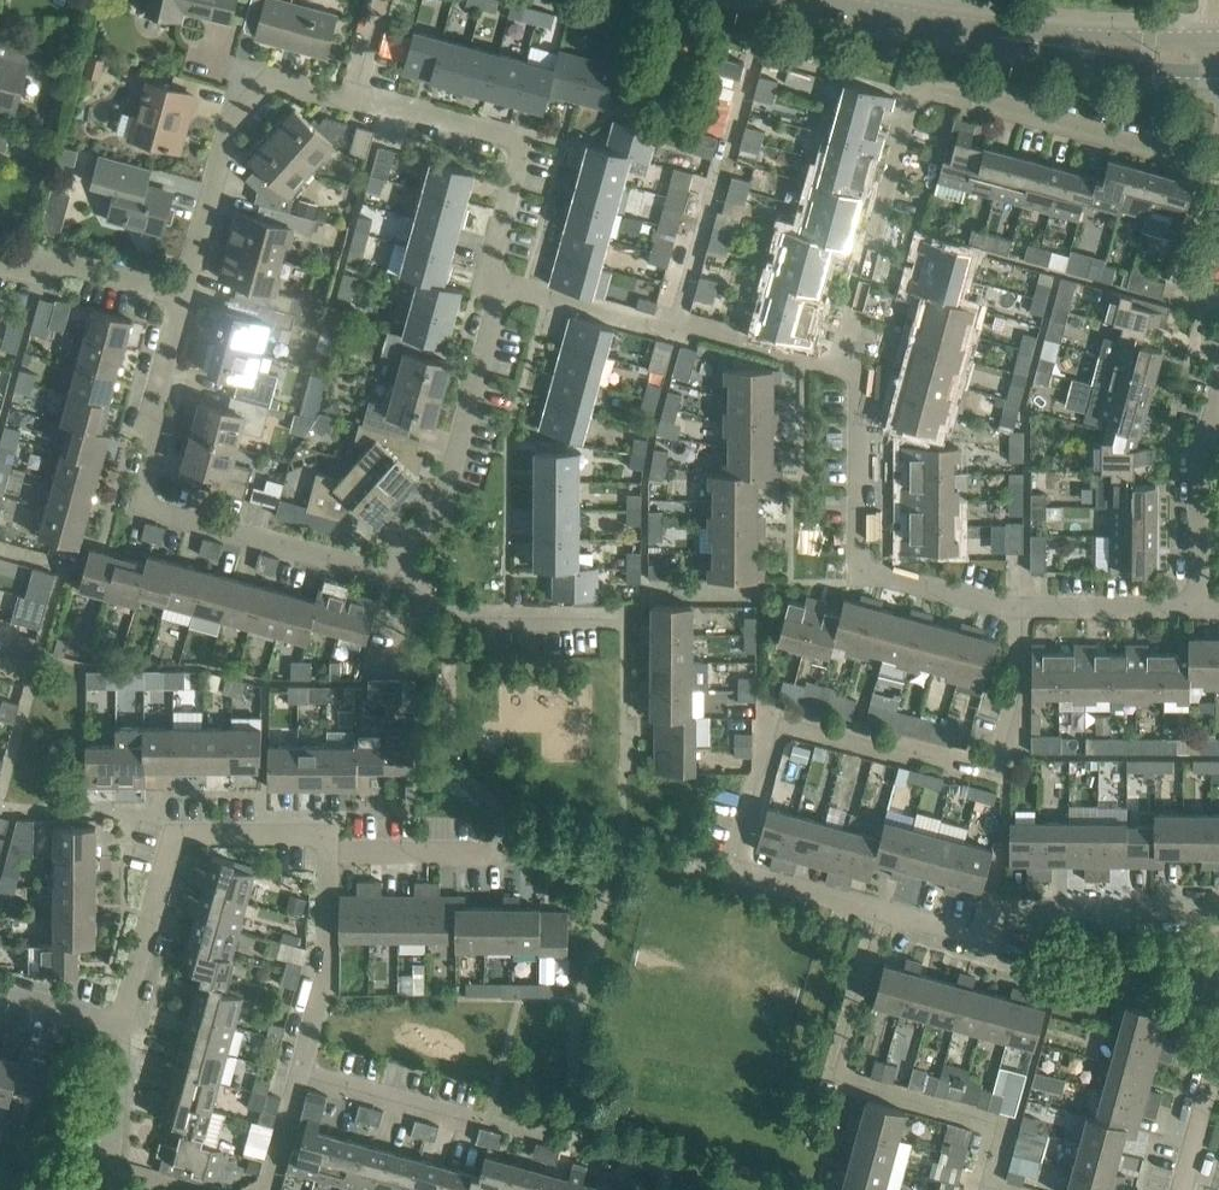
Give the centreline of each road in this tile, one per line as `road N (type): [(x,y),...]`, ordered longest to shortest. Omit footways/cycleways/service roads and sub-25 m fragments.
road 1 (residential): [(839,363),(912,97),(933,87),(1218,166)]
road 2 (residential): [(720,870),(776,711),(996,769),(1020,690),(1021,608)]
road 3 (residential): [(379,571),(145,503),(157,445),(153,408),(181,298)]
road 4 (residential): [(984,1189),(1005,1122),(830,1074),(873,913)]
road 5 (residential): [(1021,608),(865,571),(858,373),(839,363)]
road 6 (residential): [(119,1027),(176,833),(317,835),(326,849)]
road 7 (residential): [(1218,909),(1059,911),(978,940),(873,913)]
road 8 (residential): [(354,101),(524,140),(492,263),(500,285)]
road 9 (residential): [(181,298),(230,123),(268,83),(354,101)]
road 10 (residential): [(379,571),(448,492),(500,285)]
road 11 (residential): [(670,320),(754,52)]
road 12 (tertiary): [(1062,45),(807,0)]
road 13 (residential): [(301,1071),(326,979),(326,849)]
road 14 (residential): [(621,621),(450,616),(429,600)]
road 15 (residential): [(1199,610),(1201,463),(1215,416)]
road 16 (residential): [(181,298),(70,268),(0,265)]
road 17 (residential): [(475,1115),(301,1071)]
road 18 (residential): [(1021,608),(1199,610)]
road 19 (residential): [(670,320),(646,324),(500,285)]
road 20 (residential): [(839,363),(670,320)]
road 21 (tertiary): [(1062,45),(1105,66),(1218,72)]
road 22 (residential): [(485,853),(326,849)]
road 23 (tertiary): [(1218,38),(1062,45)]
road 24 (residential): [(1177,1189),(1218,1047)]
road 25 (residential): [(111,1170),(119,1027)]
road 26 (residential): [(260,1189),(270,1182),(301,1071)]
road 27 (residential): [(119,1027),(0,996)]

